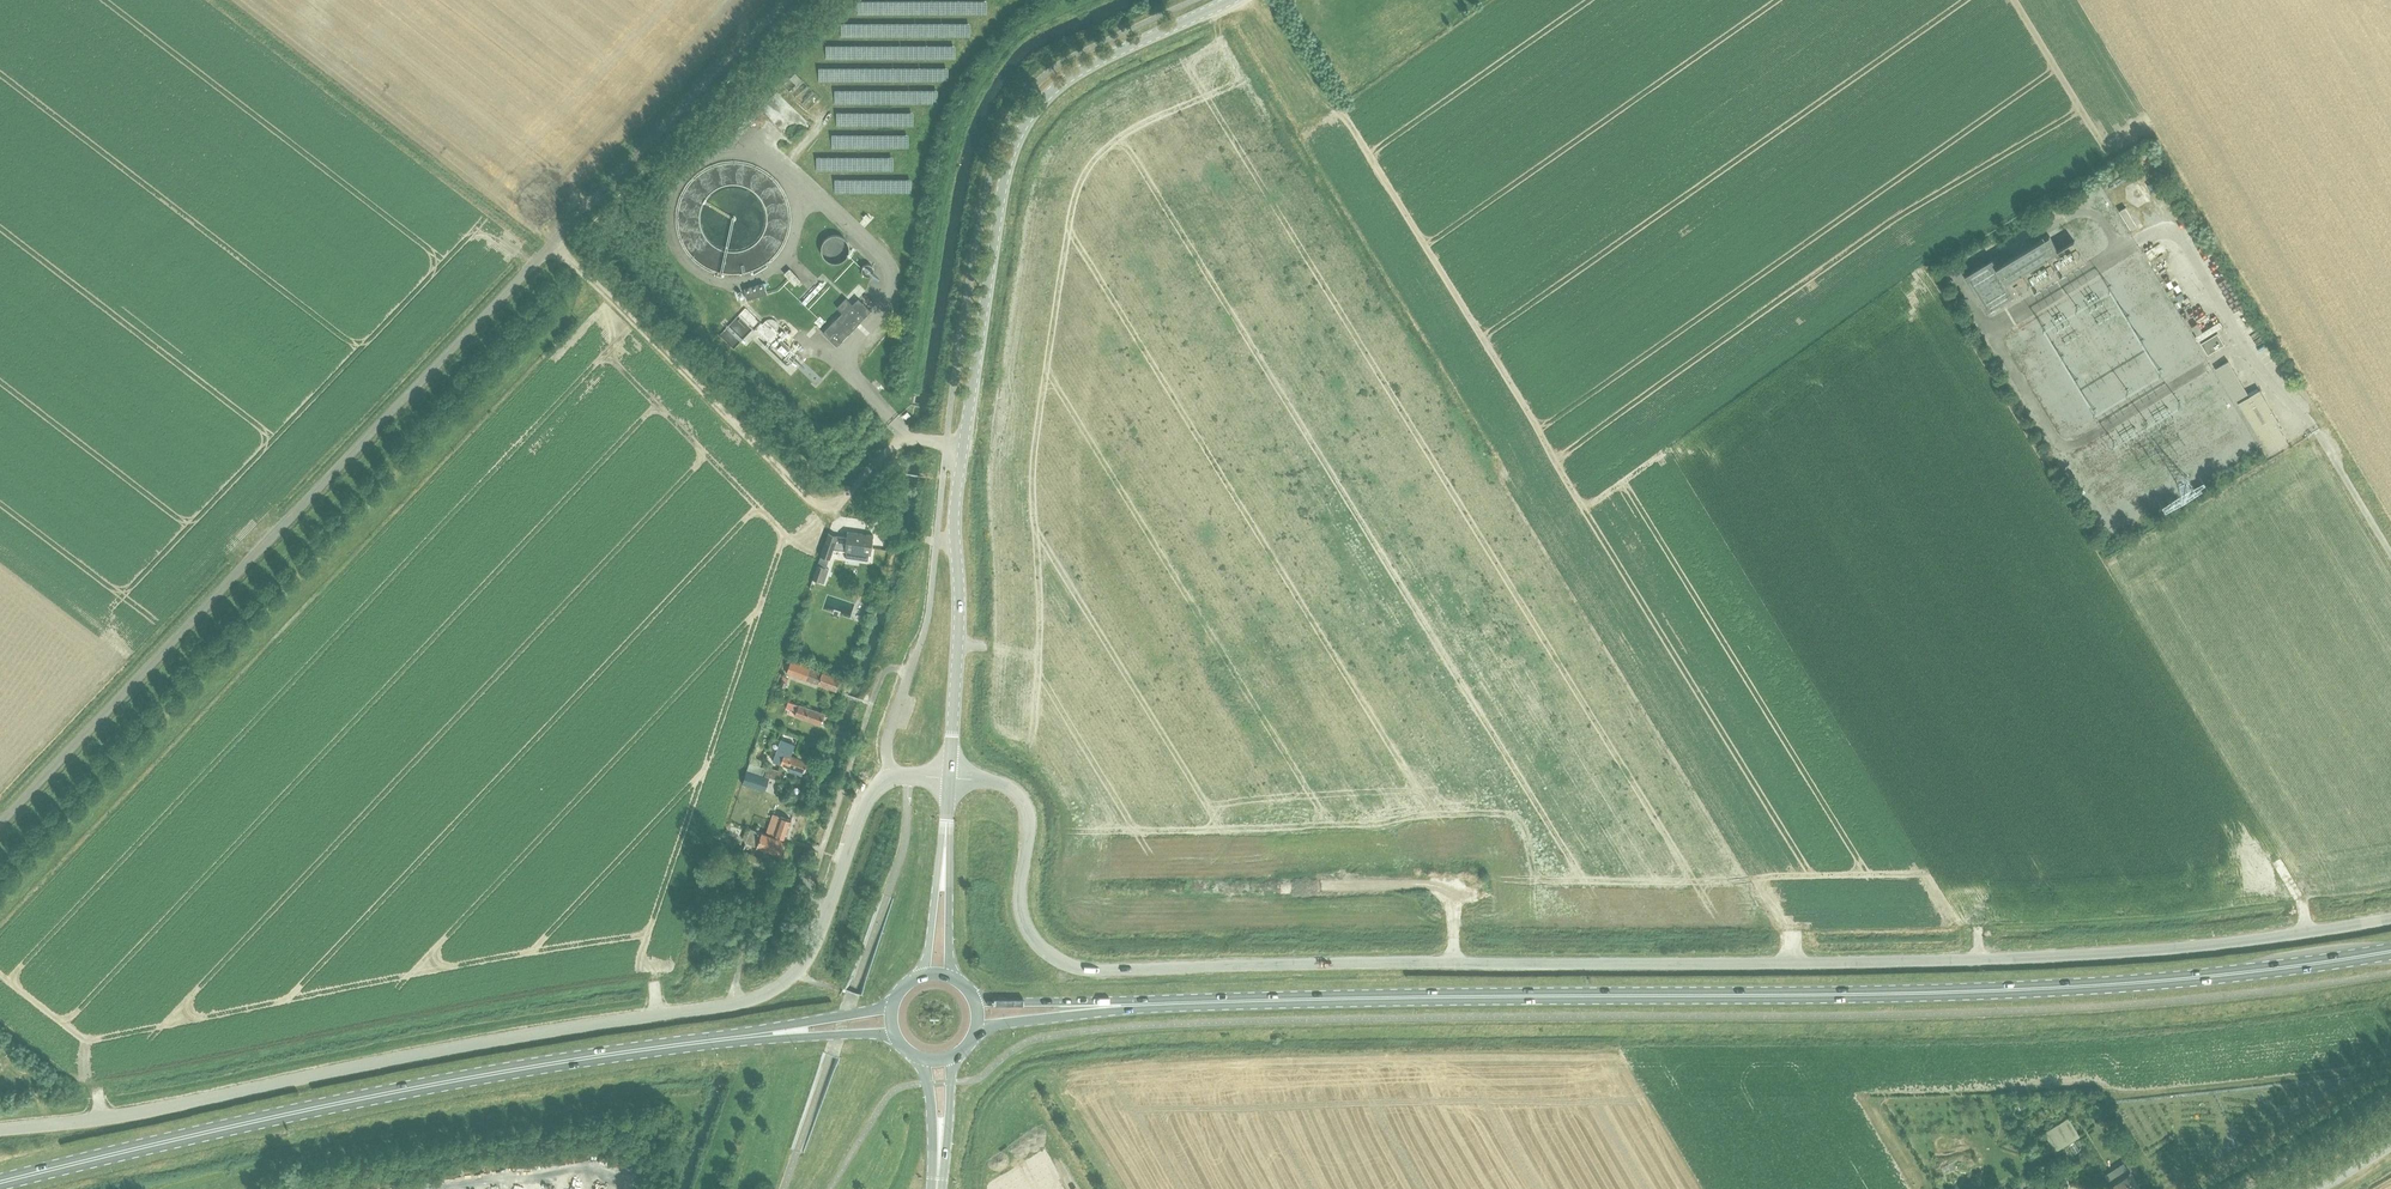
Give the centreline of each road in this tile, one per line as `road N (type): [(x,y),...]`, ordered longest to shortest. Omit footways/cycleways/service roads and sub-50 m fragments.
road 1 (unclassified): [(949,778),(996,783),(1021,799),(1029,826),(1024,920),(1055,956),(1100,971),(2025,957),(2247,940),(2390,918)]
road 2 (primary): [(1202,1002),(2073,987),(2390,951)]
road 3 (unclassified): [(0,822),(786,0)]
road 4 (tertiary): [(949,778),(960,605),(955,509),(1008,157),(1039,103),(1071,76),(1230,0)]
road 5 (residential): [(0,1130),(735,1003),(781,985),(797,970),(828,911)]
road 6 (primary): [(0,1183),(362,1099),(720,1040)]
road 7 (track): [(903,435),(824,509),(552,243)]
road 8 (unclassified): [(828,911),(810,886),(863,727),(882,673),(909,671)]
road 9 (primary): [(976,1032),(1202,1002)]
road 10 (primary): [(1202,1002),(975,1001)]
road 11 (primary): [(720,1040),(896,1036)]
road 12 (primary): [(892,1009),(720,1040)]
road 13 (unclassified): [(946,821),(923,976)]
road 14 (unclassified): [(951,977),(946,821)]
road 15 (residential): [(828,911),(866,800),(890,779)]
road 16 (secondary): [(939,1180),(953,1057)]
road 17 (secondary): [(924,1059),(939,1180)]

